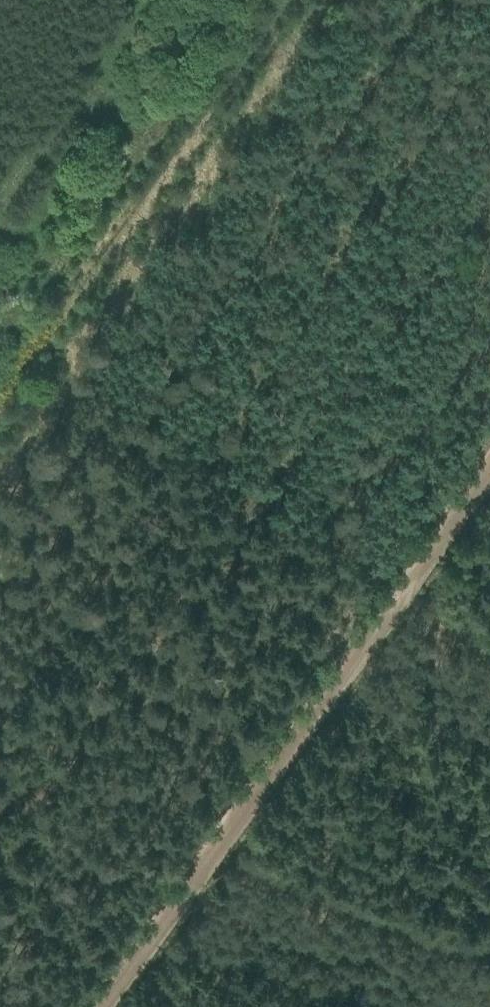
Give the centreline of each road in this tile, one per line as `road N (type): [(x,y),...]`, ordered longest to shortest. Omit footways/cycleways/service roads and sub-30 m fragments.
road 1 (track): [(489,476),(105,1006)]

